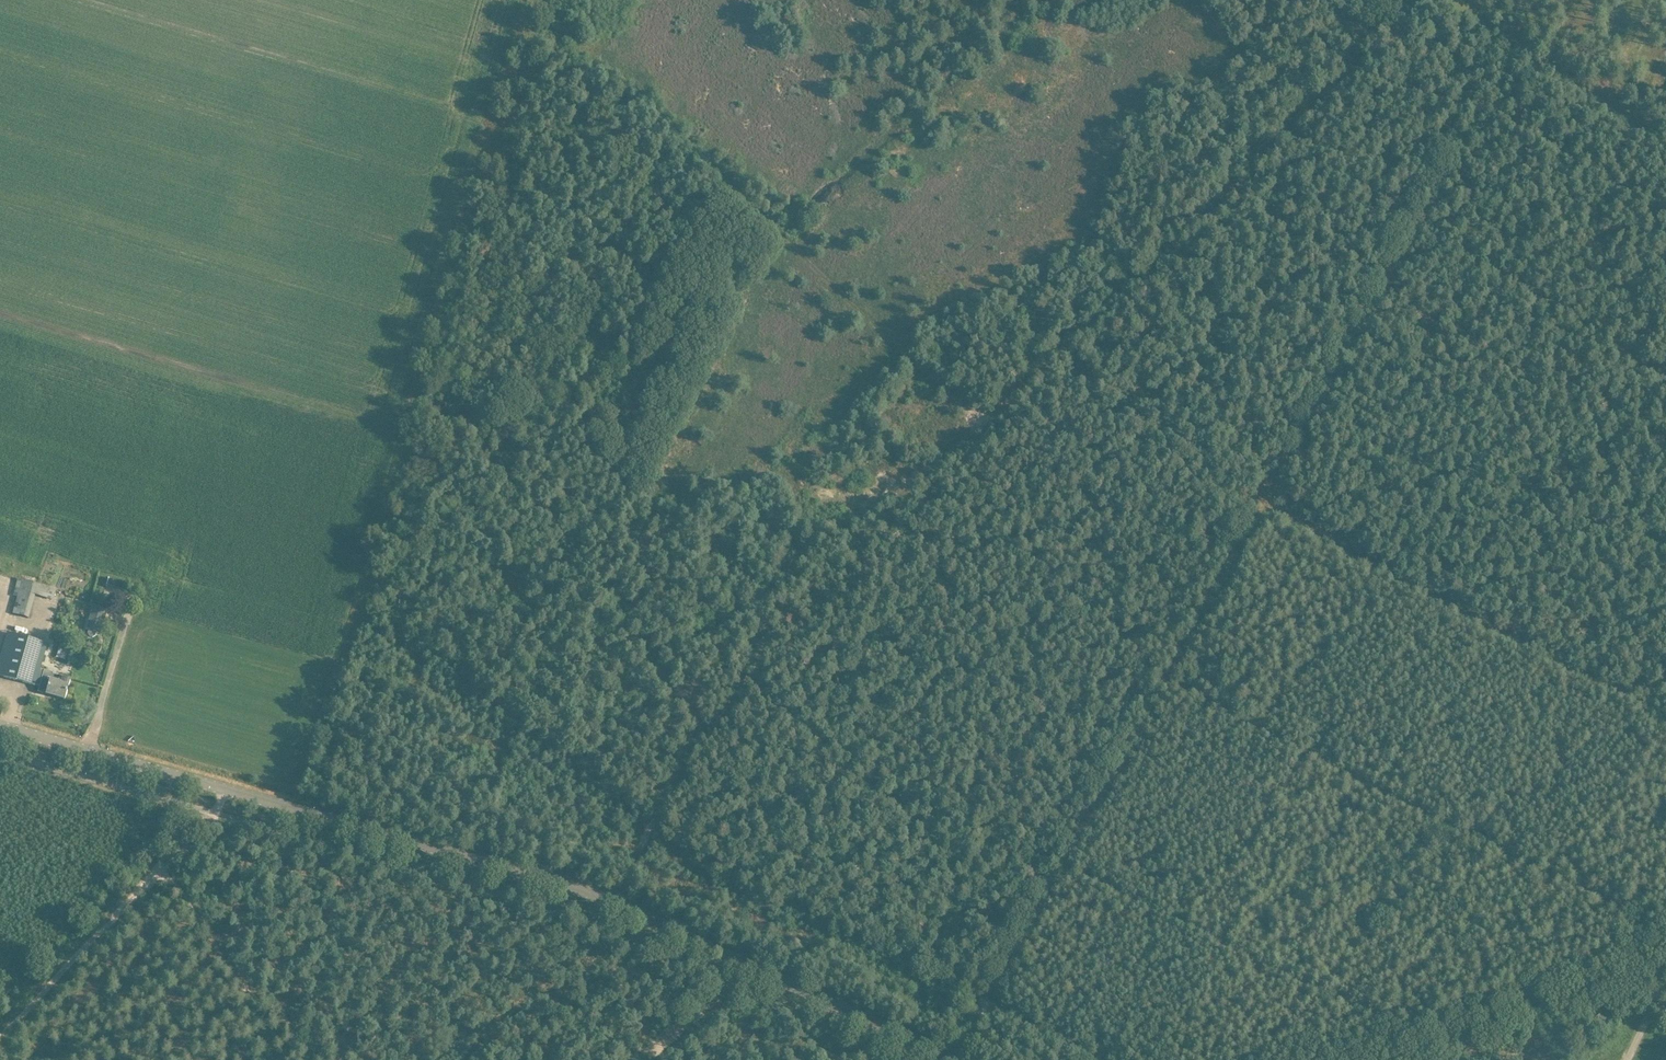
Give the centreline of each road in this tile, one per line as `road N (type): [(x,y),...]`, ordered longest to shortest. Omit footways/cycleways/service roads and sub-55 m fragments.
road 1 (track): [(1516,55),(960,1059)]
road 2 (tertiary): [(953,1059),(600,896),(0,726)]
road 3 (track): [(219,814),(0,1041)]
road 4 (track): [(1391,1059),(1665,953)]
road 5 (track): [(360,1059),(240,989),(162,873)]
road 6 (track): [(712,976),(623,1059)]

